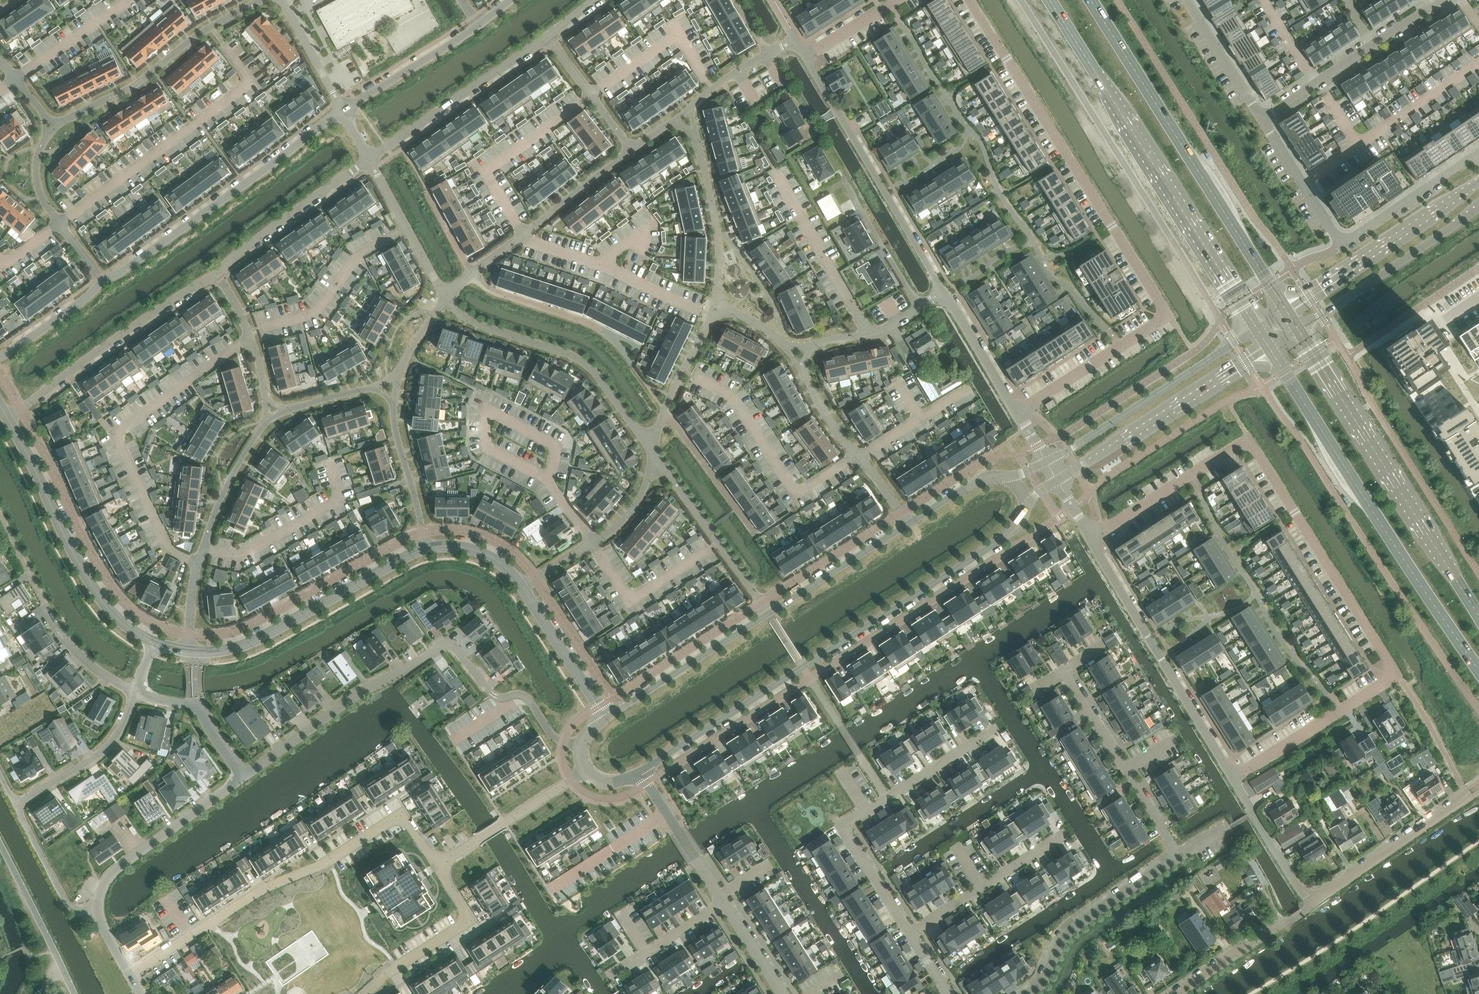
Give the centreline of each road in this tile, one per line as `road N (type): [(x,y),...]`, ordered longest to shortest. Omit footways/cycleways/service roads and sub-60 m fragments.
road 1 (residential): [(1233,779),(1397,674),(1249,441),(1090,536)]
road 2 (residential): [(969,0),(1167,313),(1019,413)]
road 3 (residential): [(649,782),(1060,517)]
road 4 (tertiary): [(642,770),(1015,529),(1028,504)]
road 5 (primary): [(1050,0),(1258,327)]
road 6 (primary): [(1272,348),(1478,669)]
road 7 (residential): [(131,973),(269,885),(330,860),(403,814),(437,867)]
road 8 (primary): [(1286,310),(1092,0)]
road 9 (residential): [(243,777),(350,699),(449,641),(494,695),(521,695),(533,706)]
road 10 (tertiary): [(908,524),(606,718)]
road 11 (primary): [(1478,615),(1299,331)]
road 12 (residential): [(1478,151),(1341,243),(1261,119)]
road 13 (tertiary): [(191,652),(111,615),(8,417)]
road 14 (residential): [(909,932),(842,825),(995,729)]
road 15 (residential): [(344,110),(102,282)]
road 16 (residential): [(1233,779),(1090,536)]
road 17 (residential): [(804,56),(944,295)]
road 18 (residential): [(650,448),(584,363),(480,325),(447,297)]
road 19 (tertiary): [(426,545),(250,644),(191,652)]
road 20 (residential): [(8,417),(218,276)]
road 21 (tertiary): [(1057,481),(1272,348)]
road 22 (tertiary): [(1258,327),(1046,461)]
road 23 (residential): [(191,652),(199,564),(232,473),(267,420)]
road 24 (residential): [(63,122),(142,81),(200,32),(261,0)]
road 25 (tertiary): [(1478,183),(1286,310)]
road 26 (tertiary): [(1299,331),(1478,209)]
road 27 (residential): [(1178,856),(1066,671)]
road 28 (residential): [(371,160),(548,36)]
road 29 (residential): [(1261,119),(1441,0)]
road 30 (residential): [(1025,993),(1039,984),(1065,934),(1178,856)]
road 31 (residential): [(99,915),(103,888),(119,867),(243,777)]
road 32 (residential): [(473,275),(631,150)]
road 33 (residential): [(523,592),(631,512),(650,448)]
road 34 (residential): [(218,276),(236,255),(371,160)]
road 35 (residential): [(908,524),(820,407),(804,368)]
road 36 (residential): [(102,282),(37,184),(46,137),(63,122)]
road 37 (residential): [(437,867),(469,920),(367,993)]
road 38 (residential): [(1466,797),(1316,903)]
road 39 (residential): [(909,932),(1064,835)]
road 40 (residential): [(473,275),(493,292),(639,348)]
road 41 (residential): [(585,771),(437,867)]
road 42 (residential): [(716,308),(719,235),(695,138)]
road 43 (residential): [(135,693),(108,746),(15,805)]
road 44 (unclassified): [(75,993),(0,844)]
road 45 (residential): [(477,25),(344,110)]
road 46 (residential): [(662,416),(757,537)]
road 47 (residential): [(739,573),(650,448)]
road 48 (tertiary): [(523,592),(606,718)]
road 49 (residential): [(1316,903),(1233,779)]
road 50 (residential): [(393,402),(426,545)]
road 51 (residential): [(1478,298),(1435,326),(1478,411)]
road 52 (residential): [(810,349),(891,328),(944,295)]
road 53 (residential): [(99,915),(68,904),(15,805)]
road 54 (residential): [(631,150),(548,36)]
road 55 (residential): [(1261,119),(1186,0)]
road 56 (residential): [(944,295),(1019,413)]
road 57 (residential): [(724,902),(609,975)]
road 58 (residential): [(1179,993),(1292,920)]
road 59 (residential): [(649,782),(720,895)]
road 60 (residential): [(102,282),(0,358)]
road 61 (residential): [(135,693),(81,659),(45,608)]
road 62 (residential): [(284,0),(344,110)]

